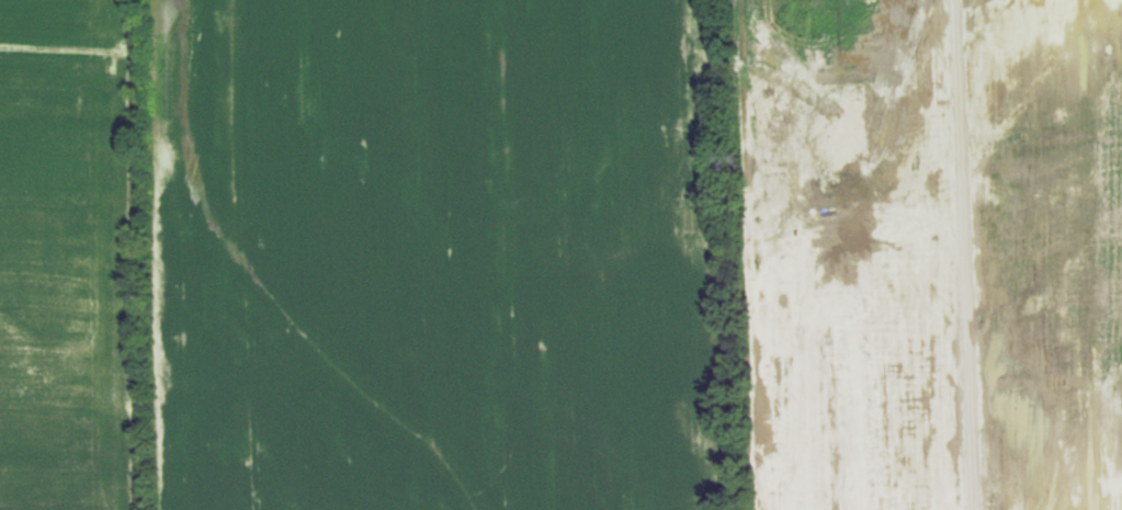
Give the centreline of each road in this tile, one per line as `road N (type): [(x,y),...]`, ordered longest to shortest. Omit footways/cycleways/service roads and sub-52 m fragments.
road 1 (residential): [(974,509),(955,0)]

